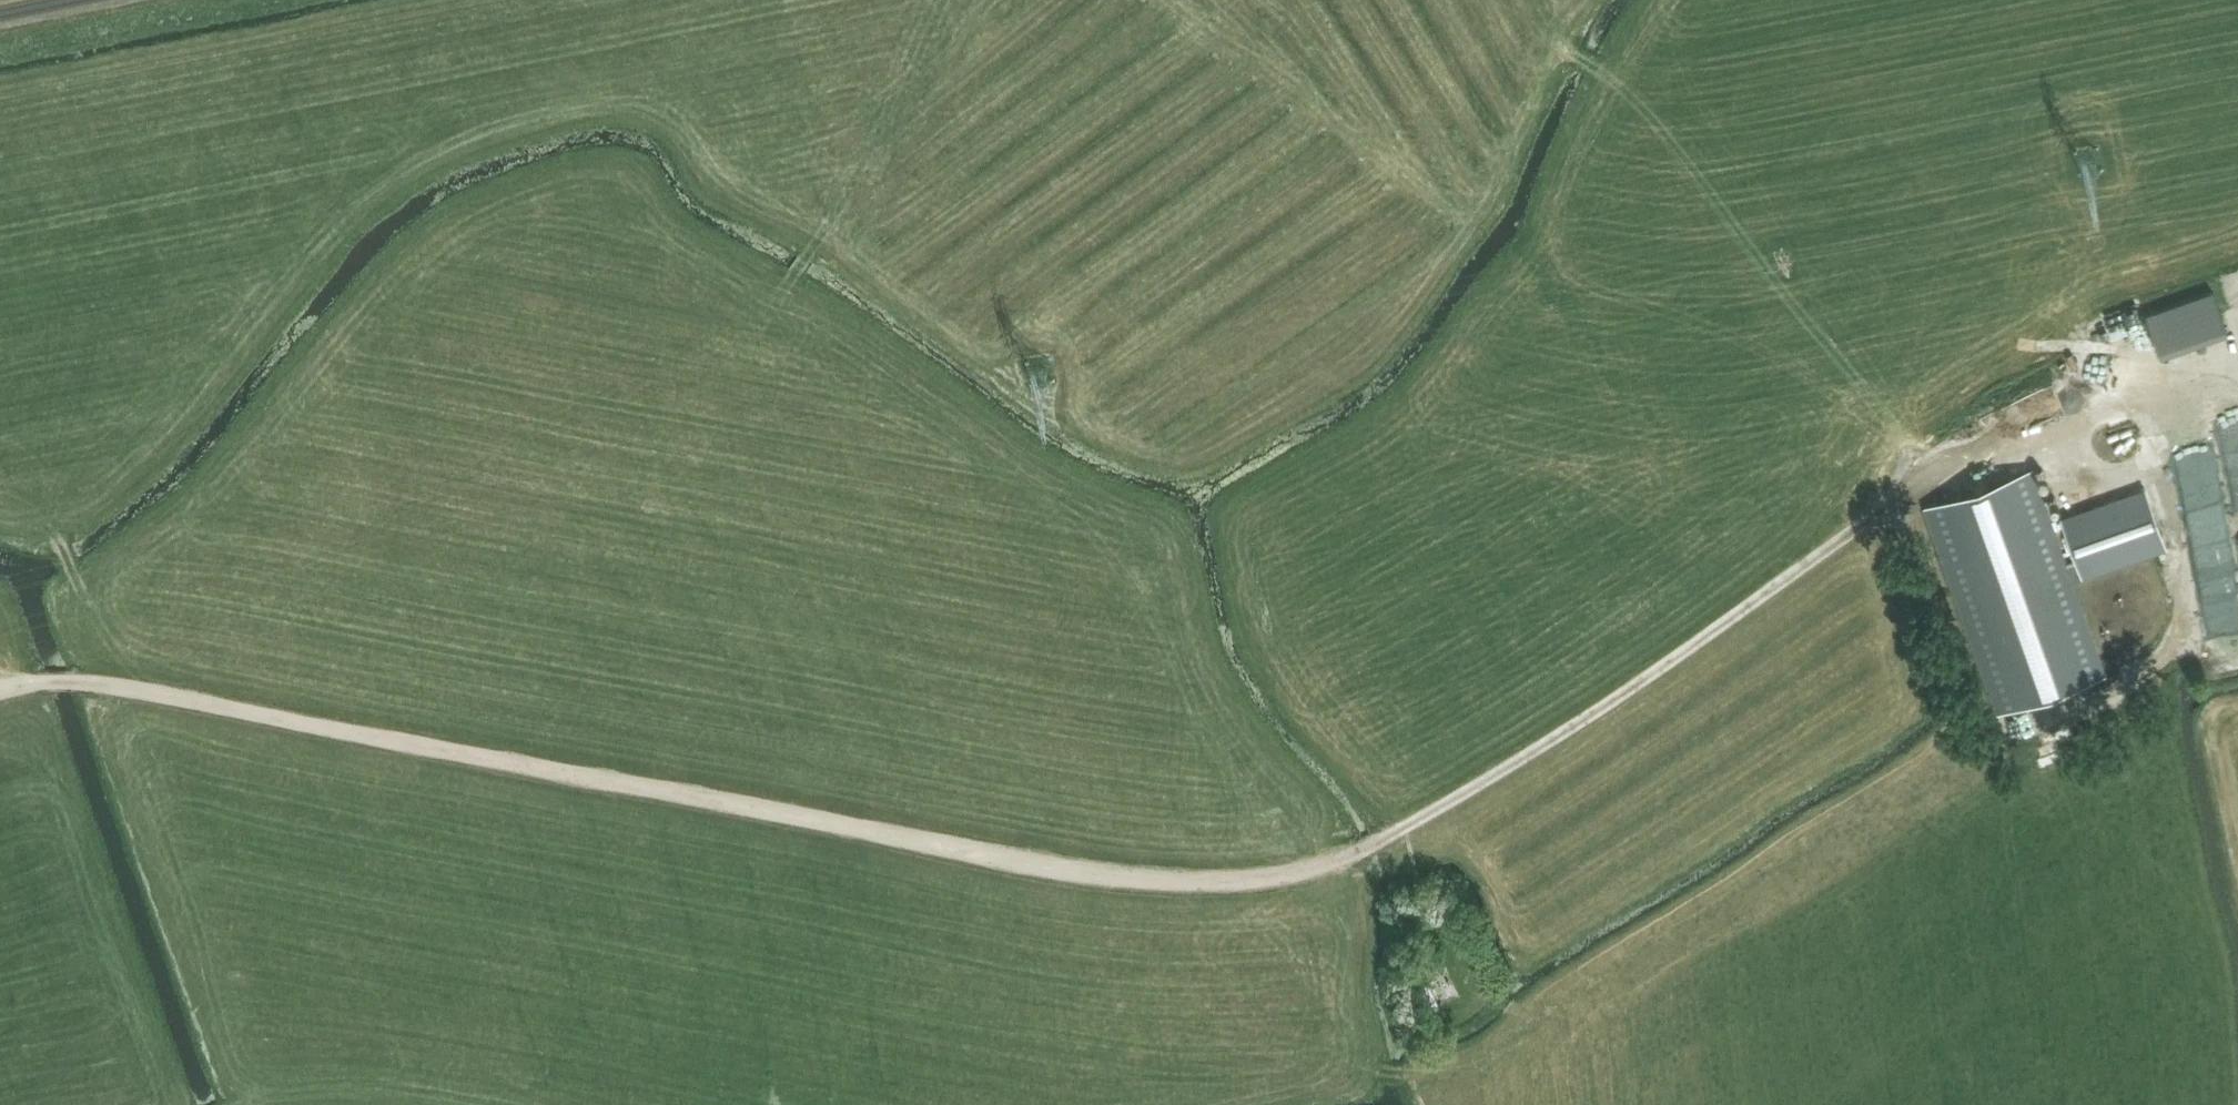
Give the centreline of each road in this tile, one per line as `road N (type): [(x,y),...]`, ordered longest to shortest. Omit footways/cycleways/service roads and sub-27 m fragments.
road 1 (track): [(2237,443),(2214,409),(2174,387),(2130,388),(2085,427),(1947,474),(1586,721),(1406,828),(1294,875),(1161,882),(1055,870),(88,684),(0,686)]
road 2 (track): [(1907,500),(1990,733),(2066,706)]

